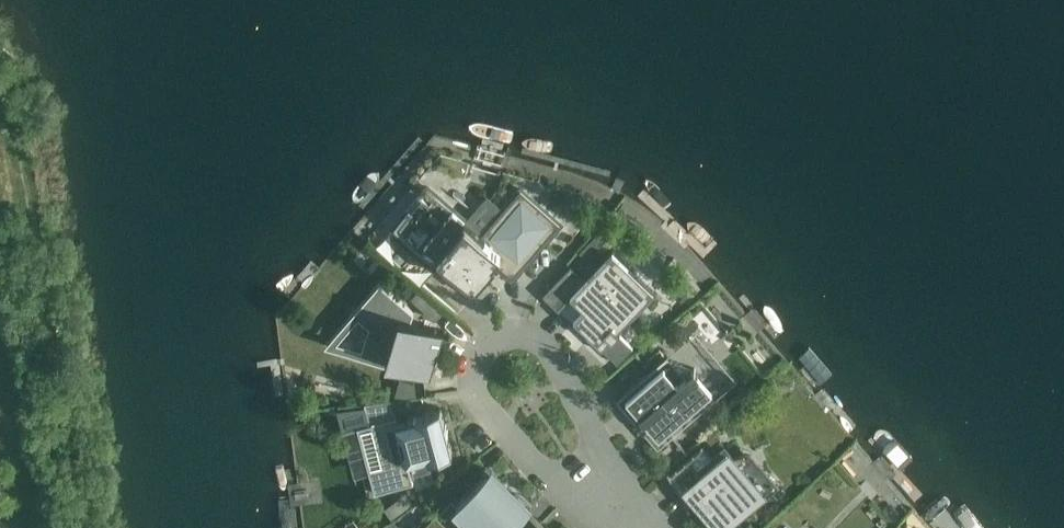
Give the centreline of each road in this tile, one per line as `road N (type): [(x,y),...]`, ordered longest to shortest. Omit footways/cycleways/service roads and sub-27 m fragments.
road 1 (residential): [(612,515),(590,431),(553,355),(536,338),(513,332),(491,339),(476,356),(478,399),(545,472)]

